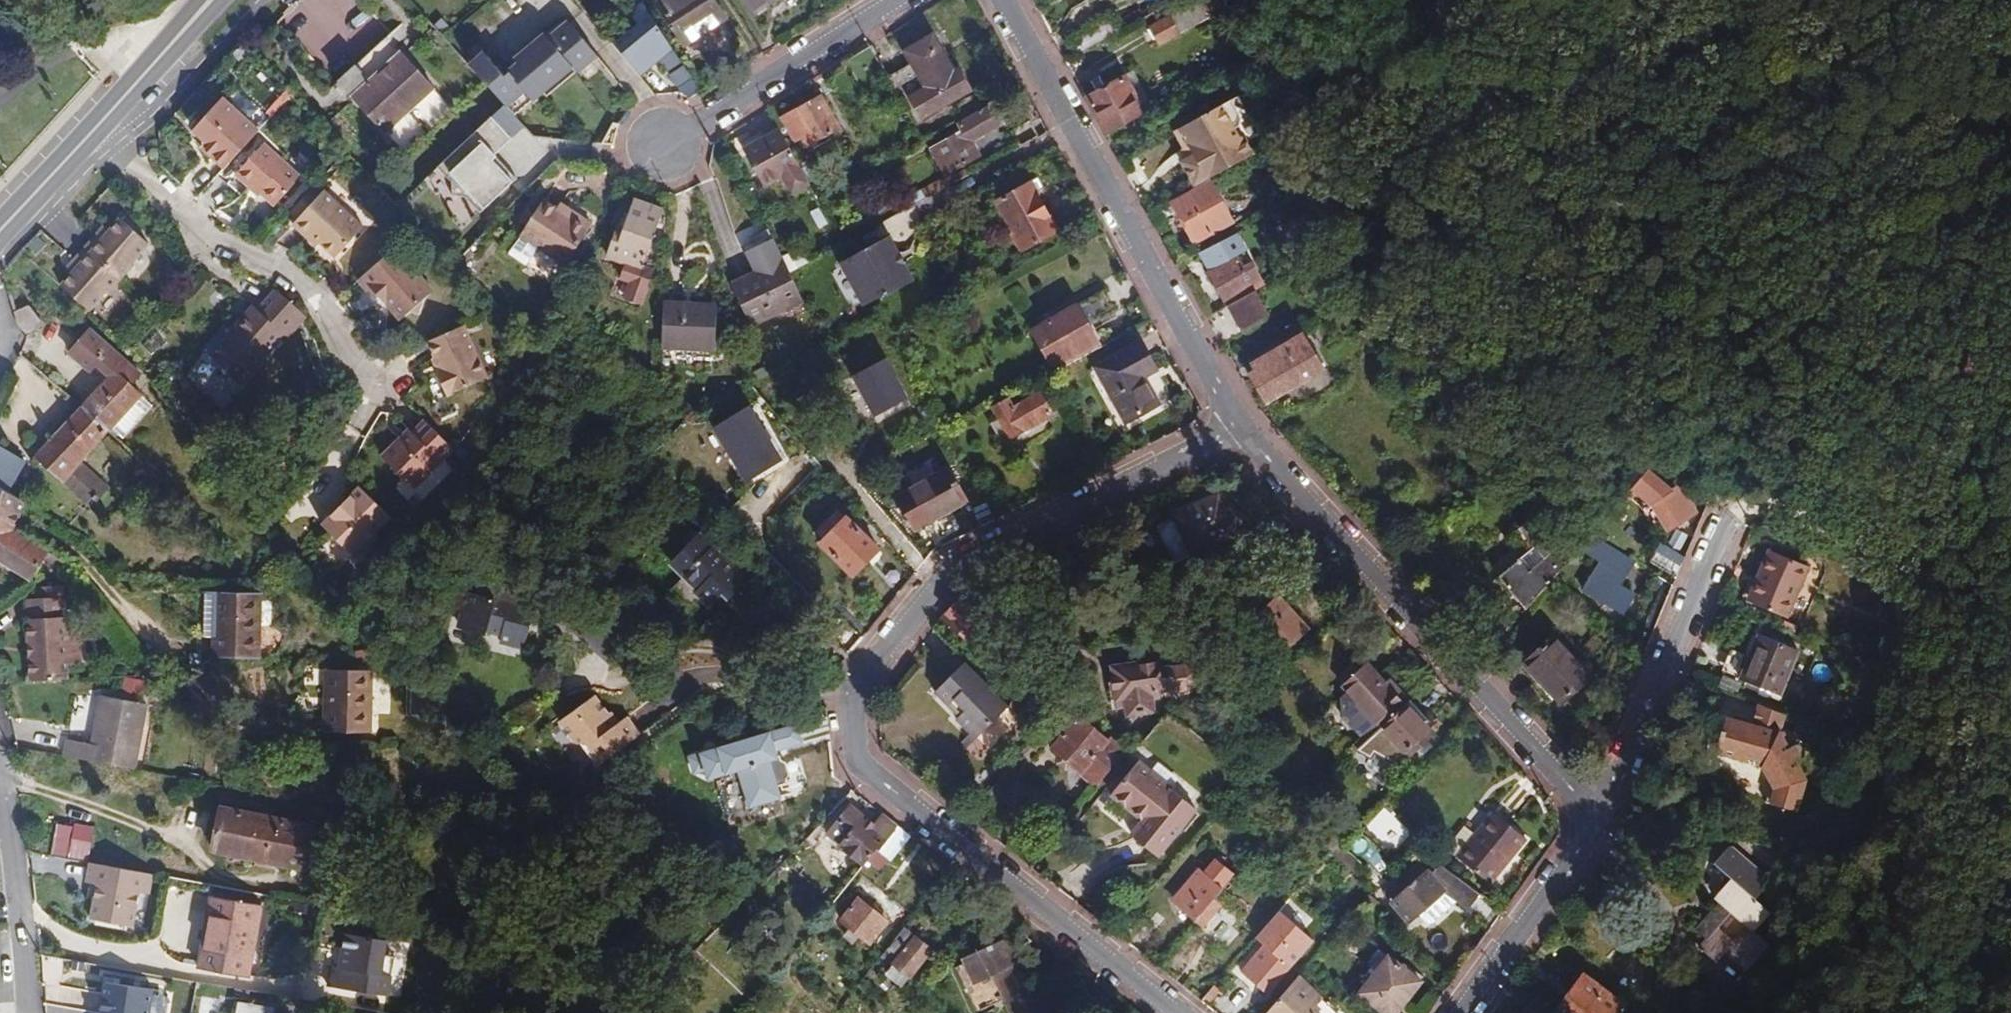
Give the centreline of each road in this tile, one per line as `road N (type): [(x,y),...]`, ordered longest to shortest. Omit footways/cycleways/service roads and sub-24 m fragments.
road 1 (residential): [(1174,1012),(868,773),(855,753),(851,710),(860,682),(934,588),(965,563),(1237,427)]
road 2 (track): [(1846,537),(1786,510),(1745,509),(1646,427),(1600,351),(1434,0)]
road 3 (residential): [(1237,427),(1600,813)]
road 4 (track): [(1872,1012),(1866,917),(1893,777),(1905,628),(1898,575),(1874,550),(1846,537)]
road 5 (residential): [(1237,427),(1004,0)]
road 6 (residential): [(374,389),(304,287),(192,226),(93,130)]
road 7 (residential): [(1745,509),(1731,517),(1600,813)]
road 8 (residential): [(897,0),(664,147)]
road 9 (residential): [(1600,813),(1461,1012)]
road 10 (residential): [(27,1012),(0,781)]
road 11 (track): [(1846,537),(1918,459),(2010,416)]
road 12 (track): [(1905,1012),(2010,835)]
road 13 (secondary): [(93,130),(0,230)]
road 14 (secondary): [(131,87),(218,0)]

